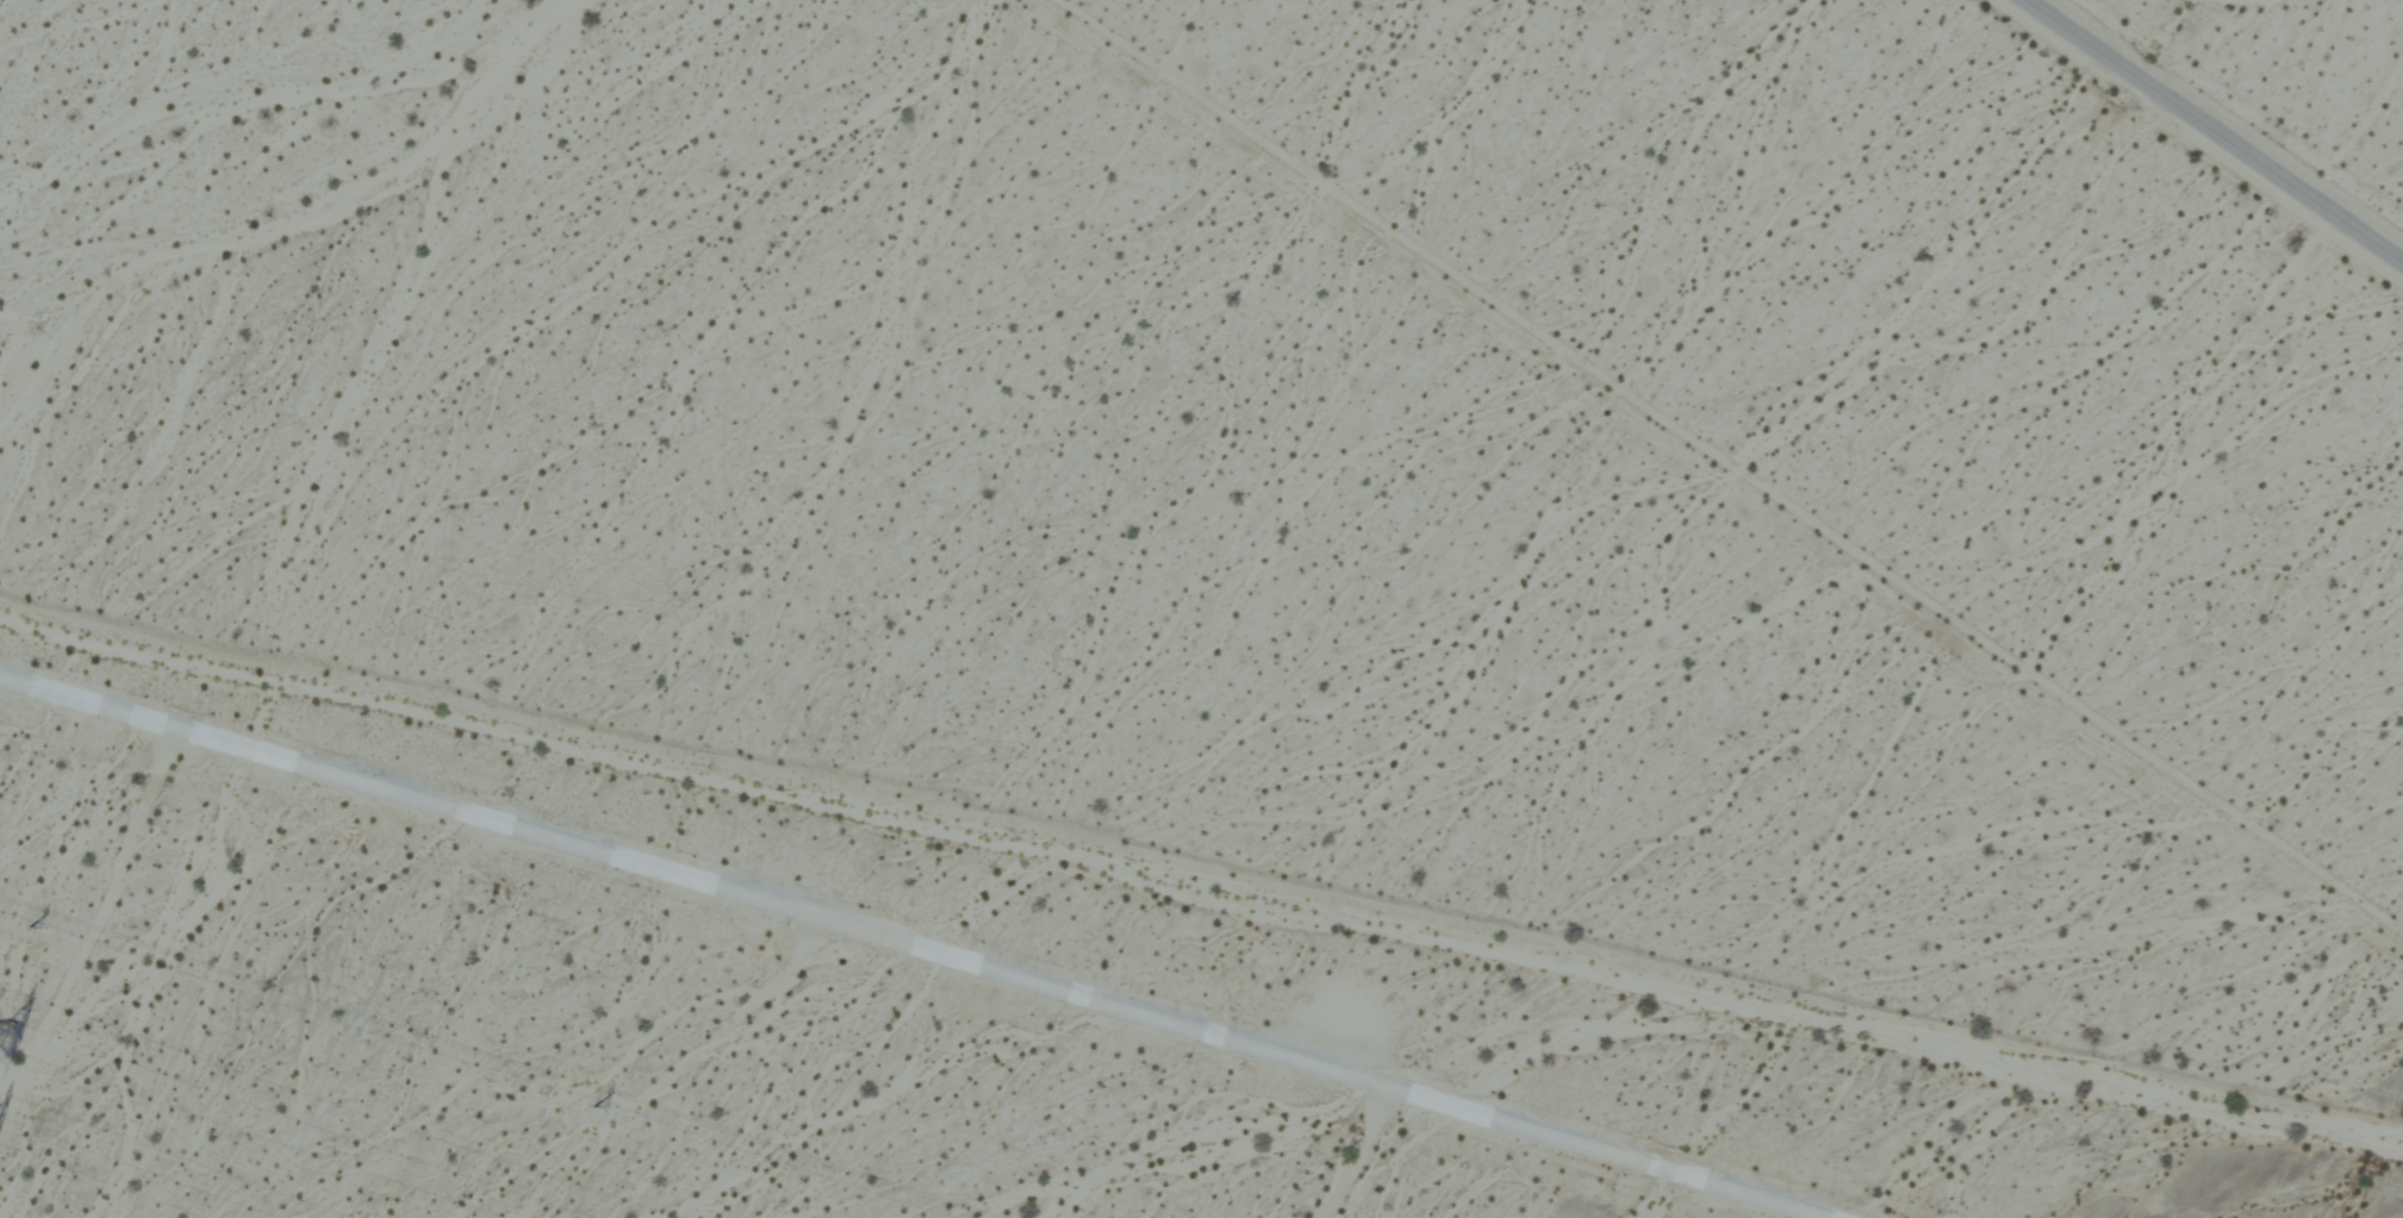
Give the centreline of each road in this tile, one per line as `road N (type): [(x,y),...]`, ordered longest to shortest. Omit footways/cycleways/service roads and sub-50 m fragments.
road 1 (tertiary): [(2402,258),(2033,0)]

